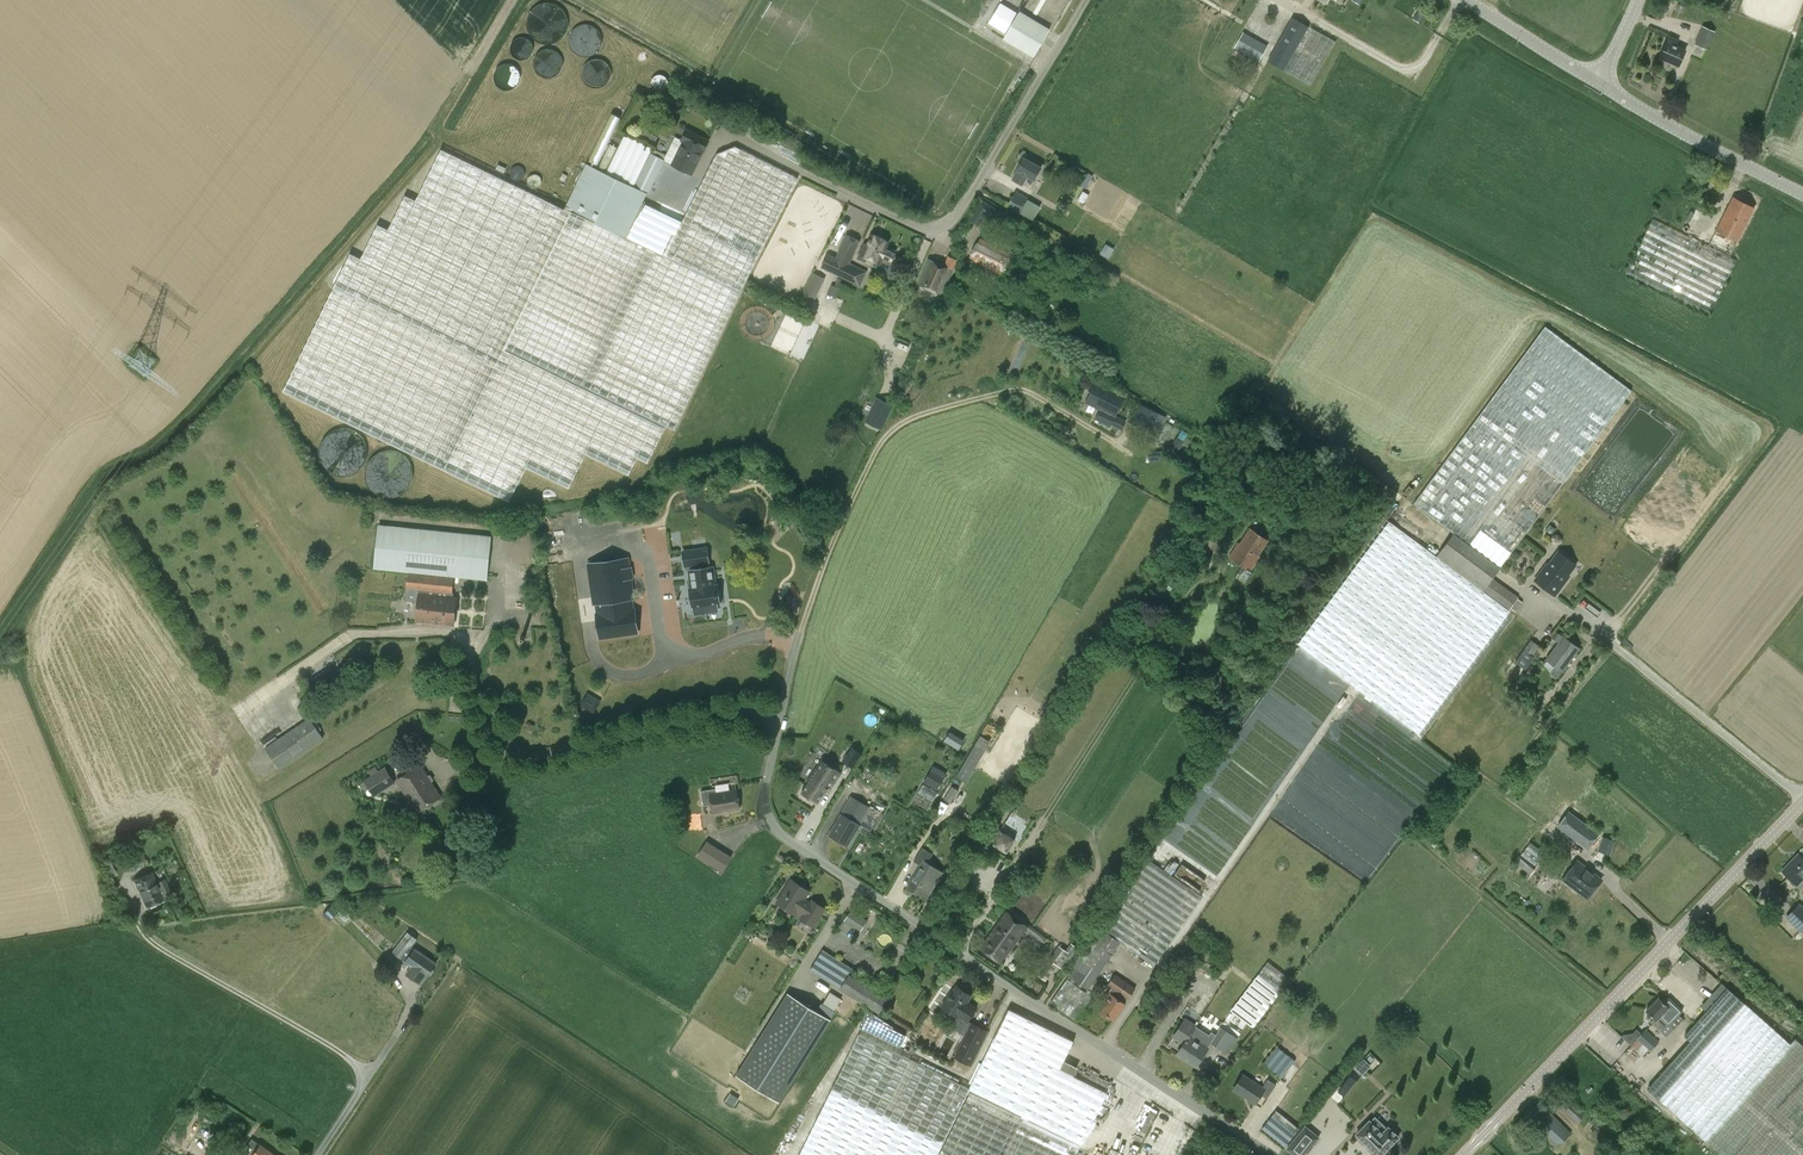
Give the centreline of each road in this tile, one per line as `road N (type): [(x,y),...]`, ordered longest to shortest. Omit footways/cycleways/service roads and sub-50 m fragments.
road 1 (unclassified): [(1267,1154),(768,826),(761,792),(775,717)]
road 2 (unclassified): [(742,138),(930,233),(943,230),(1078,0)]
road 3 (tertiary): [(1464,1154),(1802,805)]
road 4 (residential): [(801,629),(855,488),(899,424),(1022,388),(1129,451)]
road 5 (unclassified): [(775,717),(732,712),(572,751),(521,749),(488,730),(468,646)]
road 6 (tertiary): [(1802,196),(1619,85)]
road 7 (tertiary): [(1619,85),(1465,0)]

